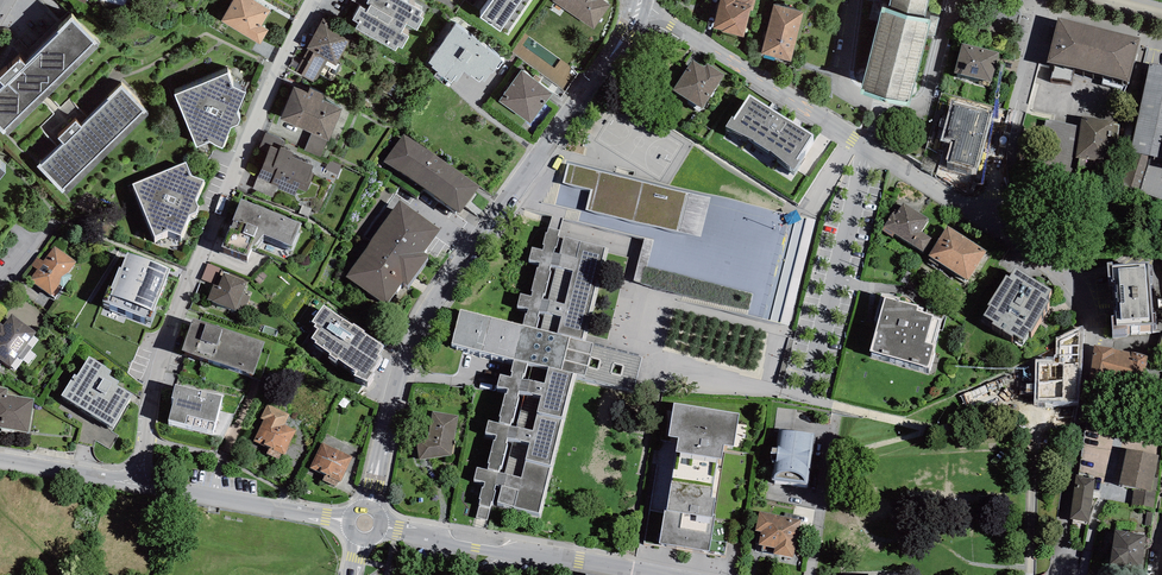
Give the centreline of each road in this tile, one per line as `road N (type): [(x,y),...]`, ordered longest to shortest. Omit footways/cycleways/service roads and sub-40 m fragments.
road 1 (residential): [(369,507),(402,366),(504,205),(647,6)]
road 2 (residential): [(315,0),(244,146),(191,284),(151,410),(140,484)]
road 3 (residential): [(999,232),(647,6)]
road 4 (residential): [(661,574),(381,526)]
road 5 (residential): [(1043,0),(1001,160),(999,232)]
road 6 (residential): [(347,520),(140,484)]
road 7 (residential): [(140,484),(0,461)]
road 8 (residential): [(1085,320),(1059,274),(999,232)]

